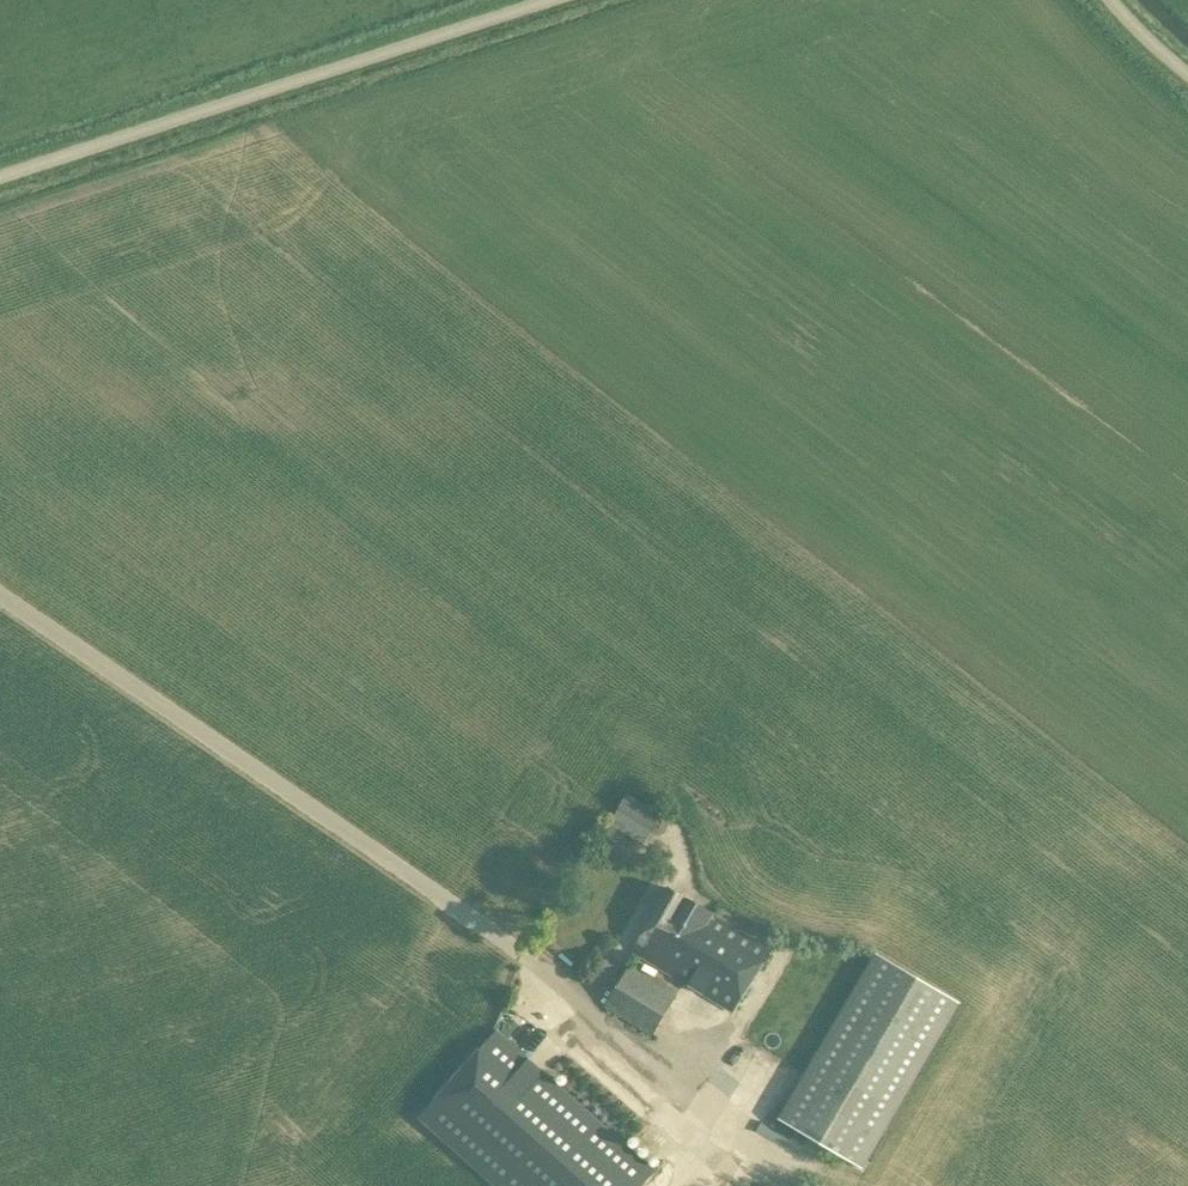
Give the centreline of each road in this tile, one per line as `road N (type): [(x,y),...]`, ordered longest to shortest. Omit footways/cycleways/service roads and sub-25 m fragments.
road 1 (unclassified): [(662,0),(0,214)]
road 2 (unclassified): [(549,977),(0,601)]
road 3 (unclassified): [(1187,94),(1103,0)]

